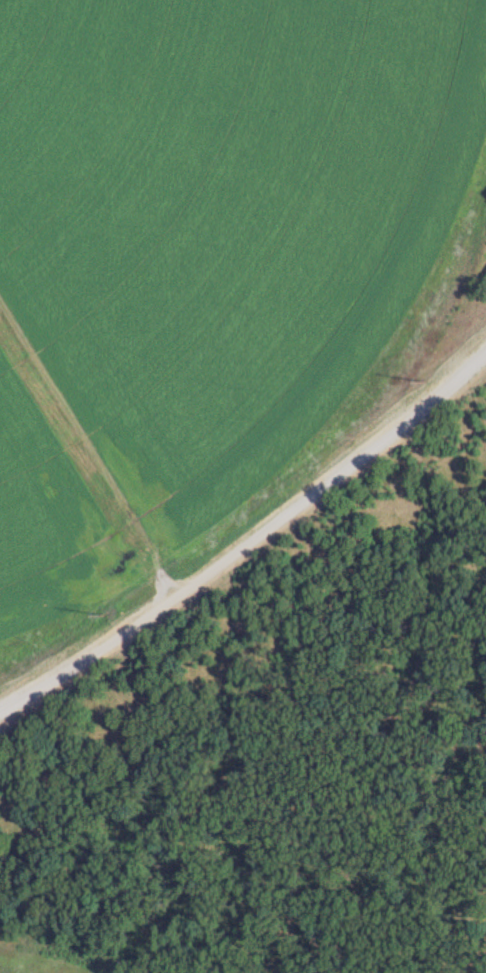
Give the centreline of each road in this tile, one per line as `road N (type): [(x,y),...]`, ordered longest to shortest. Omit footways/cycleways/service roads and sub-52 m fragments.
road 1 (residential): [(485,353),(184,589),(0,708)]

